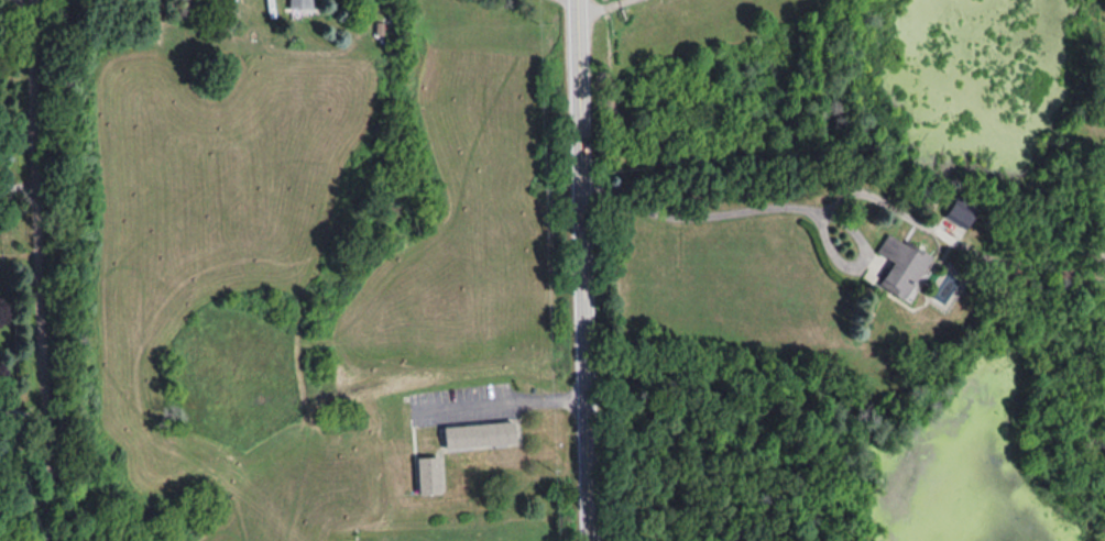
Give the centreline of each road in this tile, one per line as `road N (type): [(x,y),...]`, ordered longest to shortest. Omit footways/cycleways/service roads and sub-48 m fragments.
road 1 (residential): [(51,540),(35,0)]
road 2 (tertiary): [(575,0),(589,540)]

